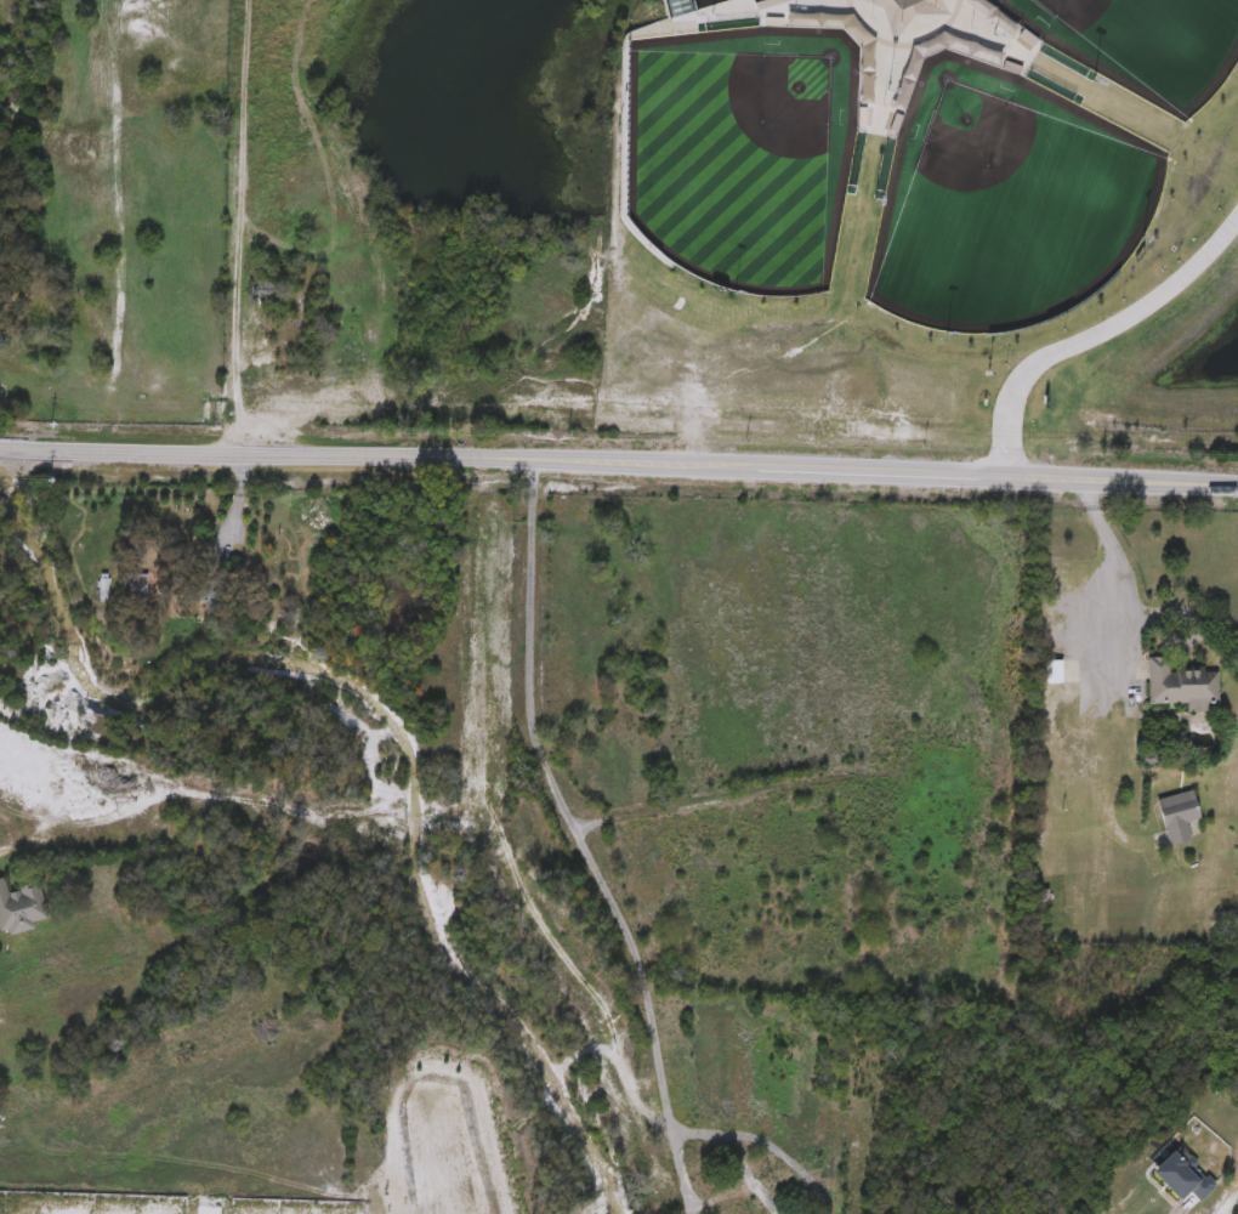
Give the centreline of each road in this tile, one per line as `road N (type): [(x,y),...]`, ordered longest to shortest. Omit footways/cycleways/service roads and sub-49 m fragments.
road 1 (secondary): [(0,449),(532,458),(1237,486)]

